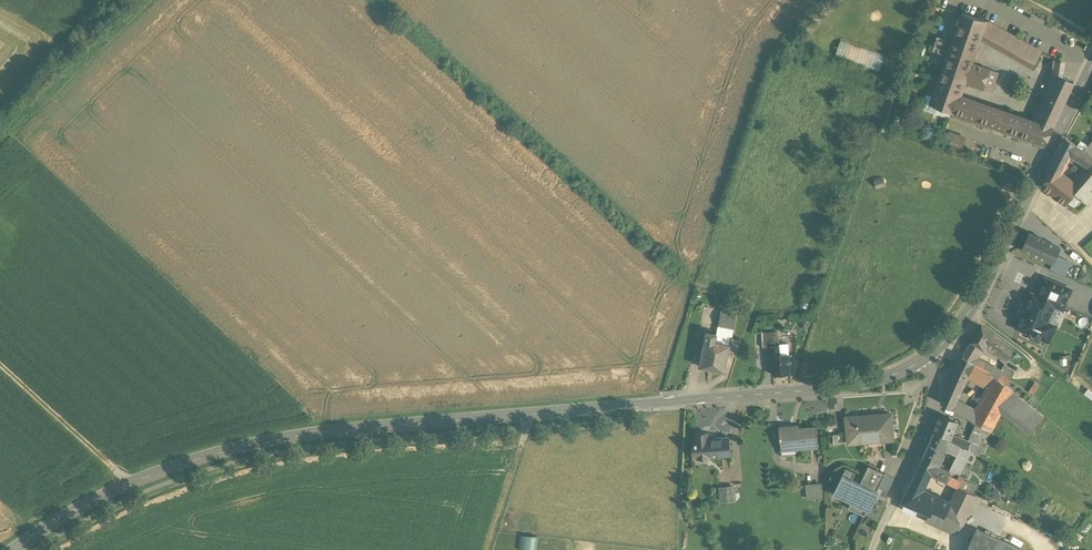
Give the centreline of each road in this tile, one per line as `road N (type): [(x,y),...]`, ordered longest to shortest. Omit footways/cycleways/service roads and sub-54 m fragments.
road 1 (tertiary): [(924,359),(853,386),(258,447),(127,485),(14,549)]
road 2 (tertiary): [(1091,65),(979,298),(924,359)]
road 3 (track): [(0,155),(159,0)]
road 4 (residential): [(871,549),(933,403),(935,381),(924,359)]
road 5 (track): [(134,496),(0,366)]
road 6 (track): [(108,0),(0,110)]
road 7 (track): [(488,549),(526,414)]

